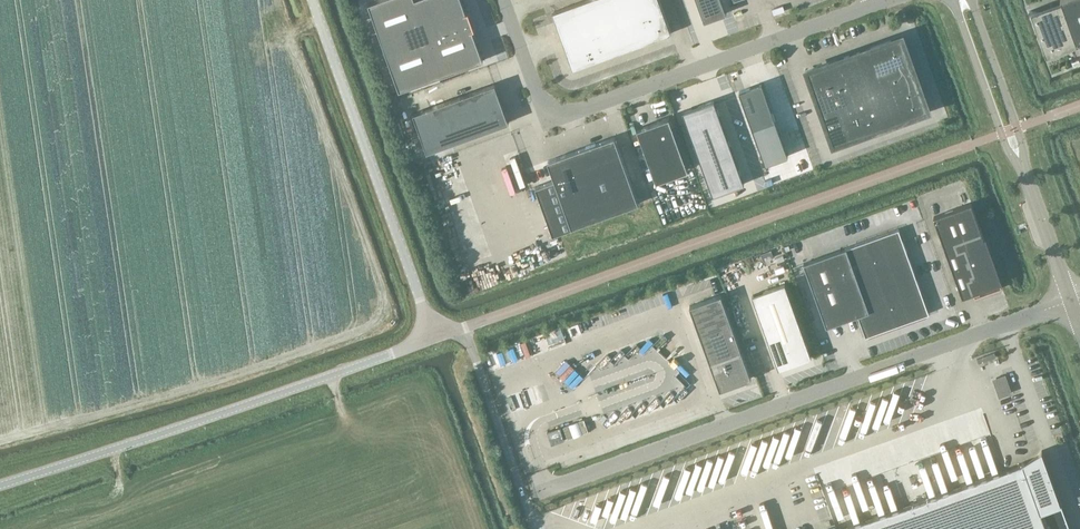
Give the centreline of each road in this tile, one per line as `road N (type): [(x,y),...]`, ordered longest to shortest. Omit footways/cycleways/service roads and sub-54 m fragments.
road 1 (unclassified): [(1071,301),(537,493)]
road 2 (unclassified): [(504,0),(538,96),(564,114),(888,0)]
road 3 (unclassified): [(0,485),(434,338)]
road 4 (unclassified): [(434,338),(312,0)]
road 5 (unclassified): [(953,0),(1002,135),(1024,174)]
road 6 (unclassified): [(1024,174),(1019,128),(972,0)]
road 7 (unclassified): [(1071,301),(1024,174)]

